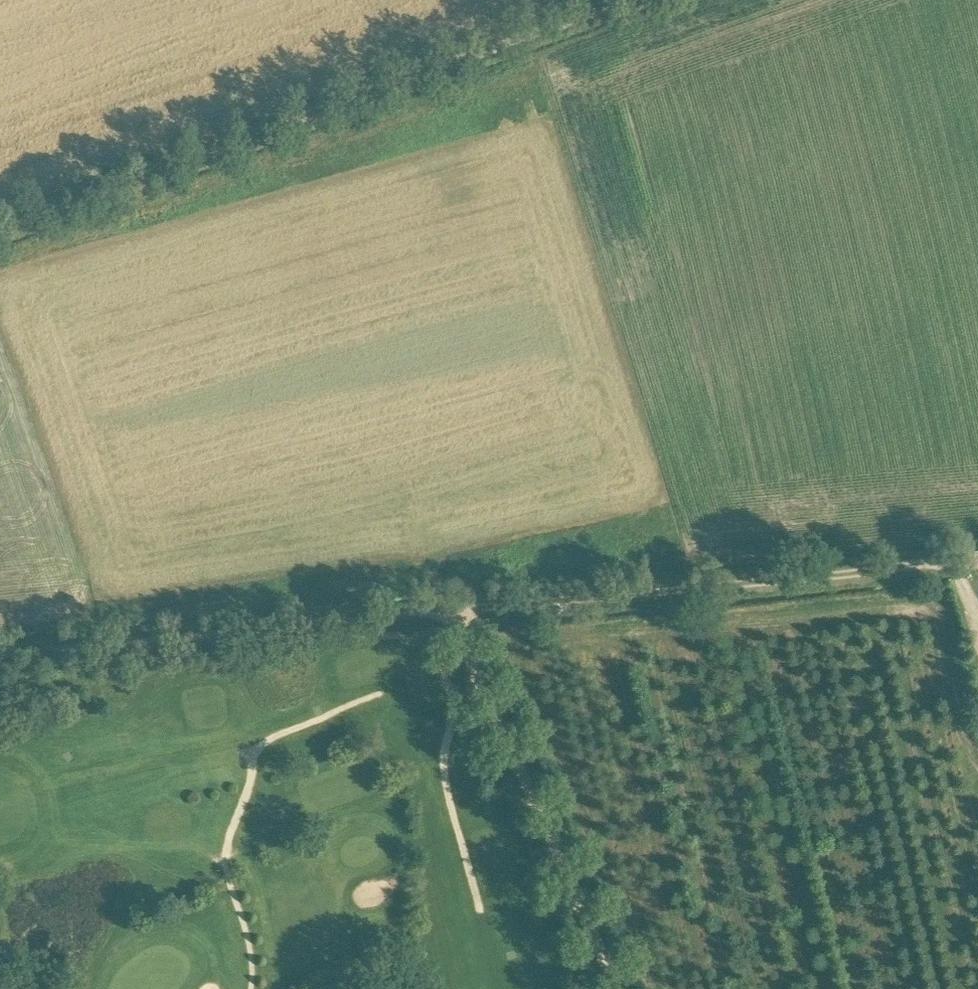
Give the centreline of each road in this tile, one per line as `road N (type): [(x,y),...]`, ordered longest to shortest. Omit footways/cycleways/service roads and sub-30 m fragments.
road 1 (track): [(627,0),(0,221)]
road 2 (track): [(443,618),(965,545)]

